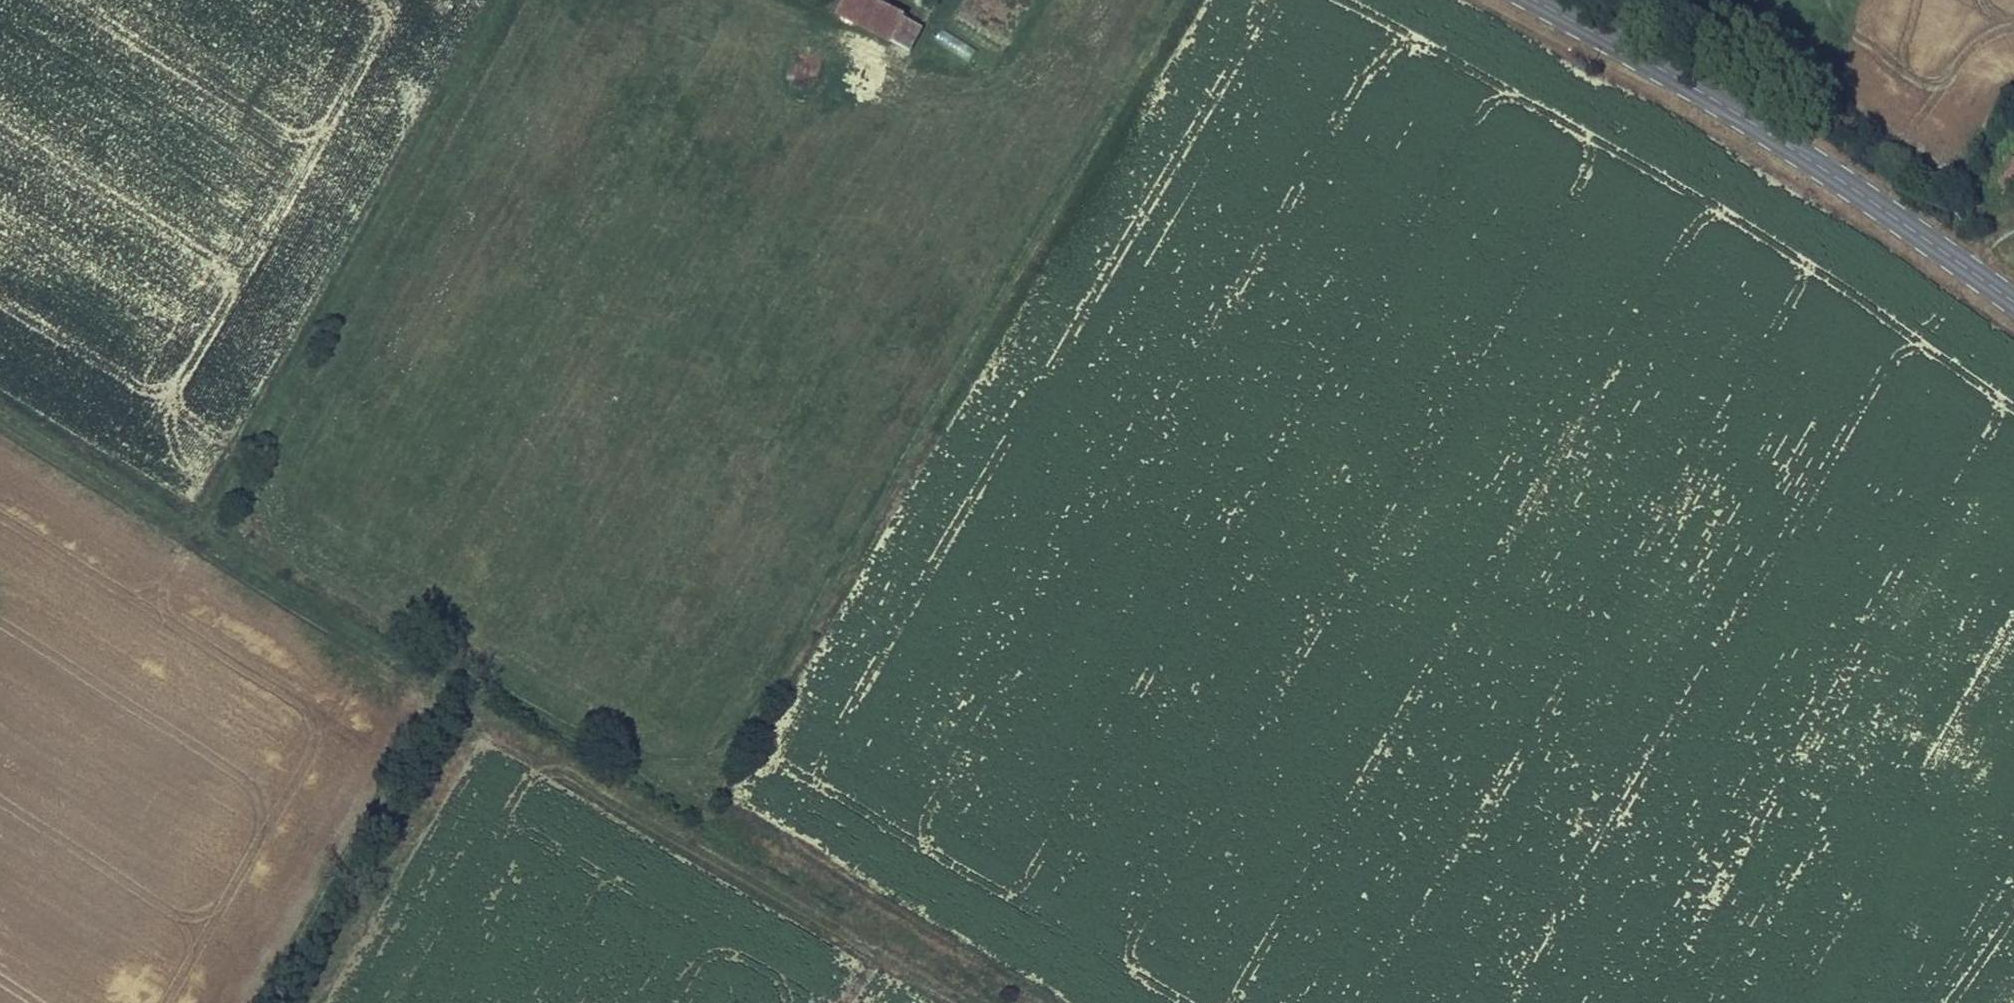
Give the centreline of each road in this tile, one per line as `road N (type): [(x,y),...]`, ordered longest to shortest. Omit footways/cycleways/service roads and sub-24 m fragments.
road 1 (track): [(497,0),(218,489),(202,534),(209,549)]
road 2 (tertiary): [(1534,0),(1796,149),(2013,302)]

